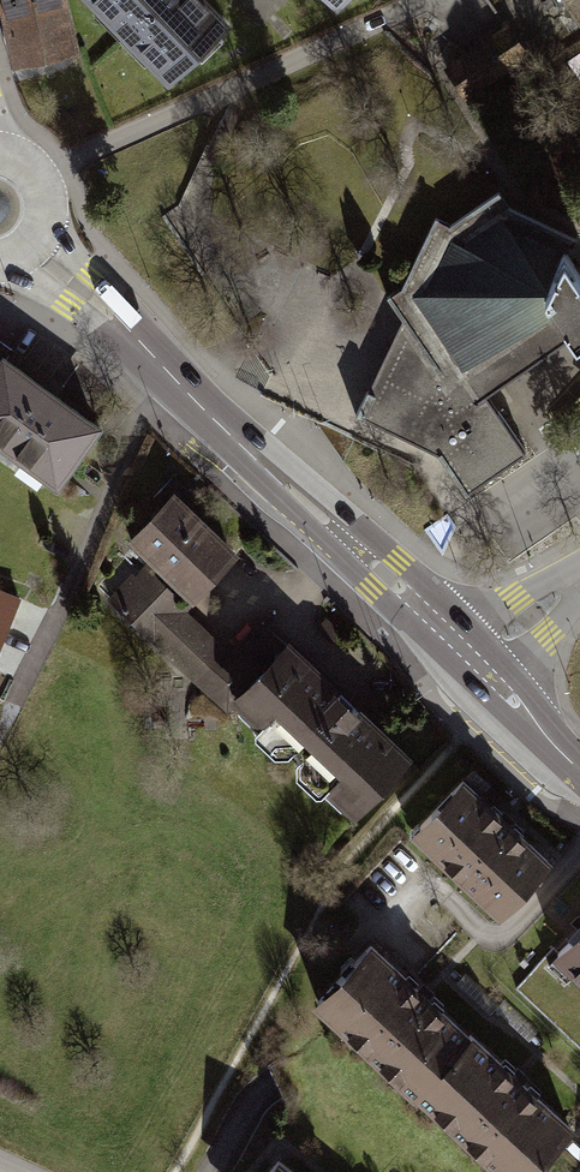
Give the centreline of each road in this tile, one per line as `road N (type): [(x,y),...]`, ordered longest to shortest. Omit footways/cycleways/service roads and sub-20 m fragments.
road 1 (secondary): [(476,662),(28,247)]
road 2 (secondary): [(476,662),(579,771)]
road 3 (residential): [(476,662),(579,581)]
road 4 (secondary): [(28,247),(45,217),(42,188),(25,165),(0,153)]

